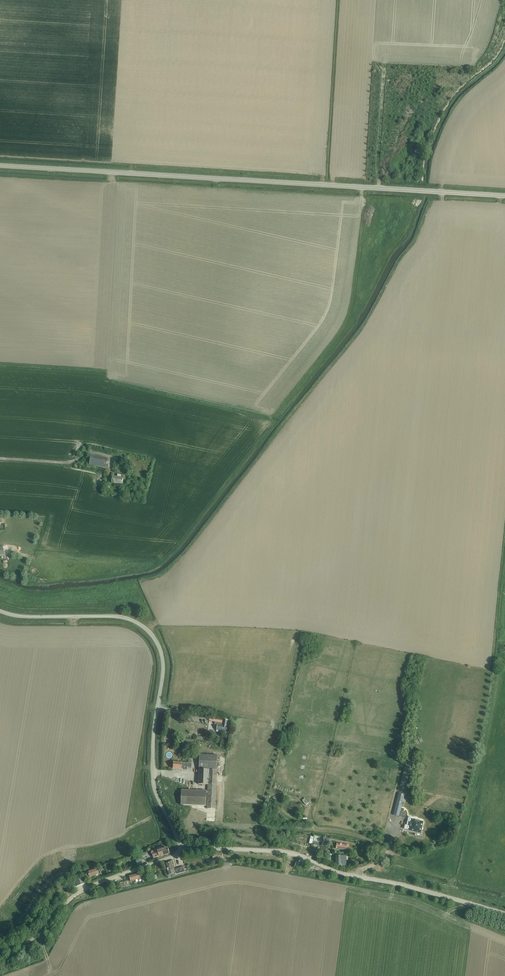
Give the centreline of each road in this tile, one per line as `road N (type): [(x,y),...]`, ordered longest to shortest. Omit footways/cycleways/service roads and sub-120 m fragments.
road 1 (unclassified): [(0,166),(504,195)]
road 2 (unclassified): [(185,852),(154,788),(163,663),(151,634),(117,617),(0,611)]
road 3 (unclassified): [(504,914),(289,852),(185,852)]
road 4 (unclassified): [(0,954),(34,936),(81,890),(185,852)]
road 5 (track): [(383,67),(378,188)]

